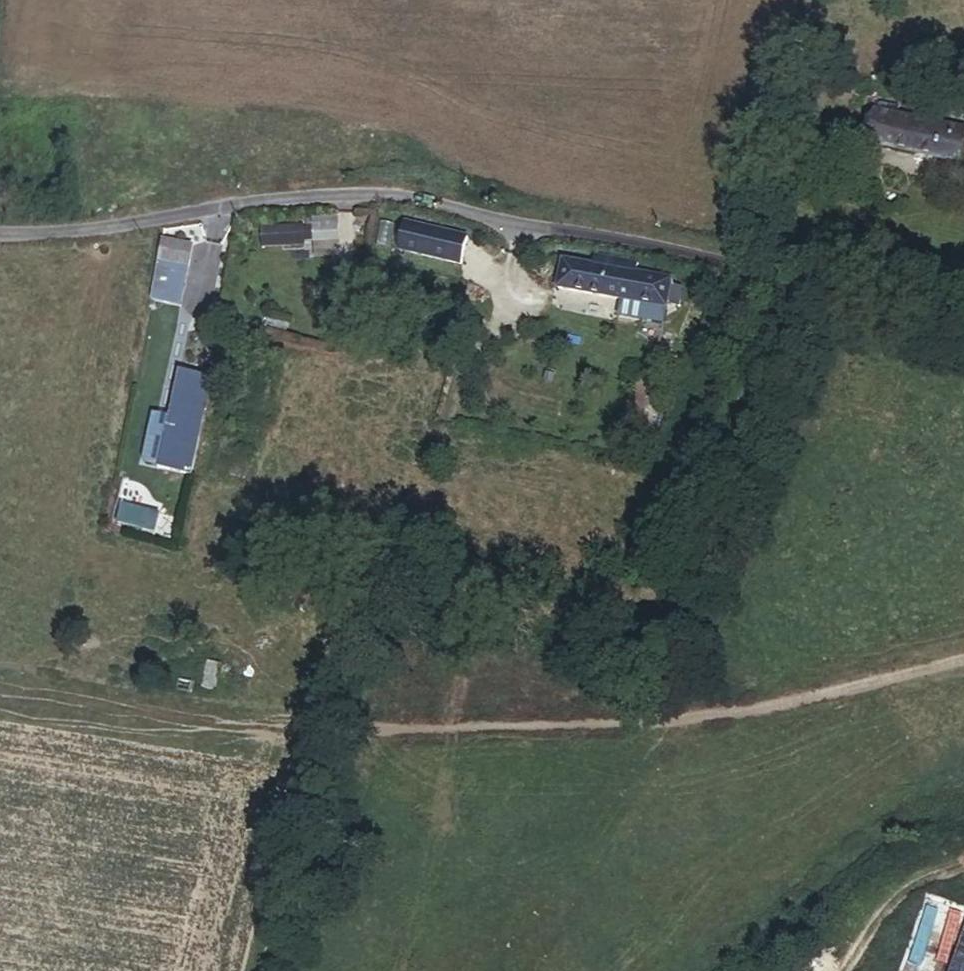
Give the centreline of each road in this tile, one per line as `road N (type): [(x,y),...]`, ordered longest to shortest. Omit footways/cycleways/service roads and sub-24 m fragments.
road 1 (unclassified): [(963,322),(417,202),(353,198),(0,237)]

